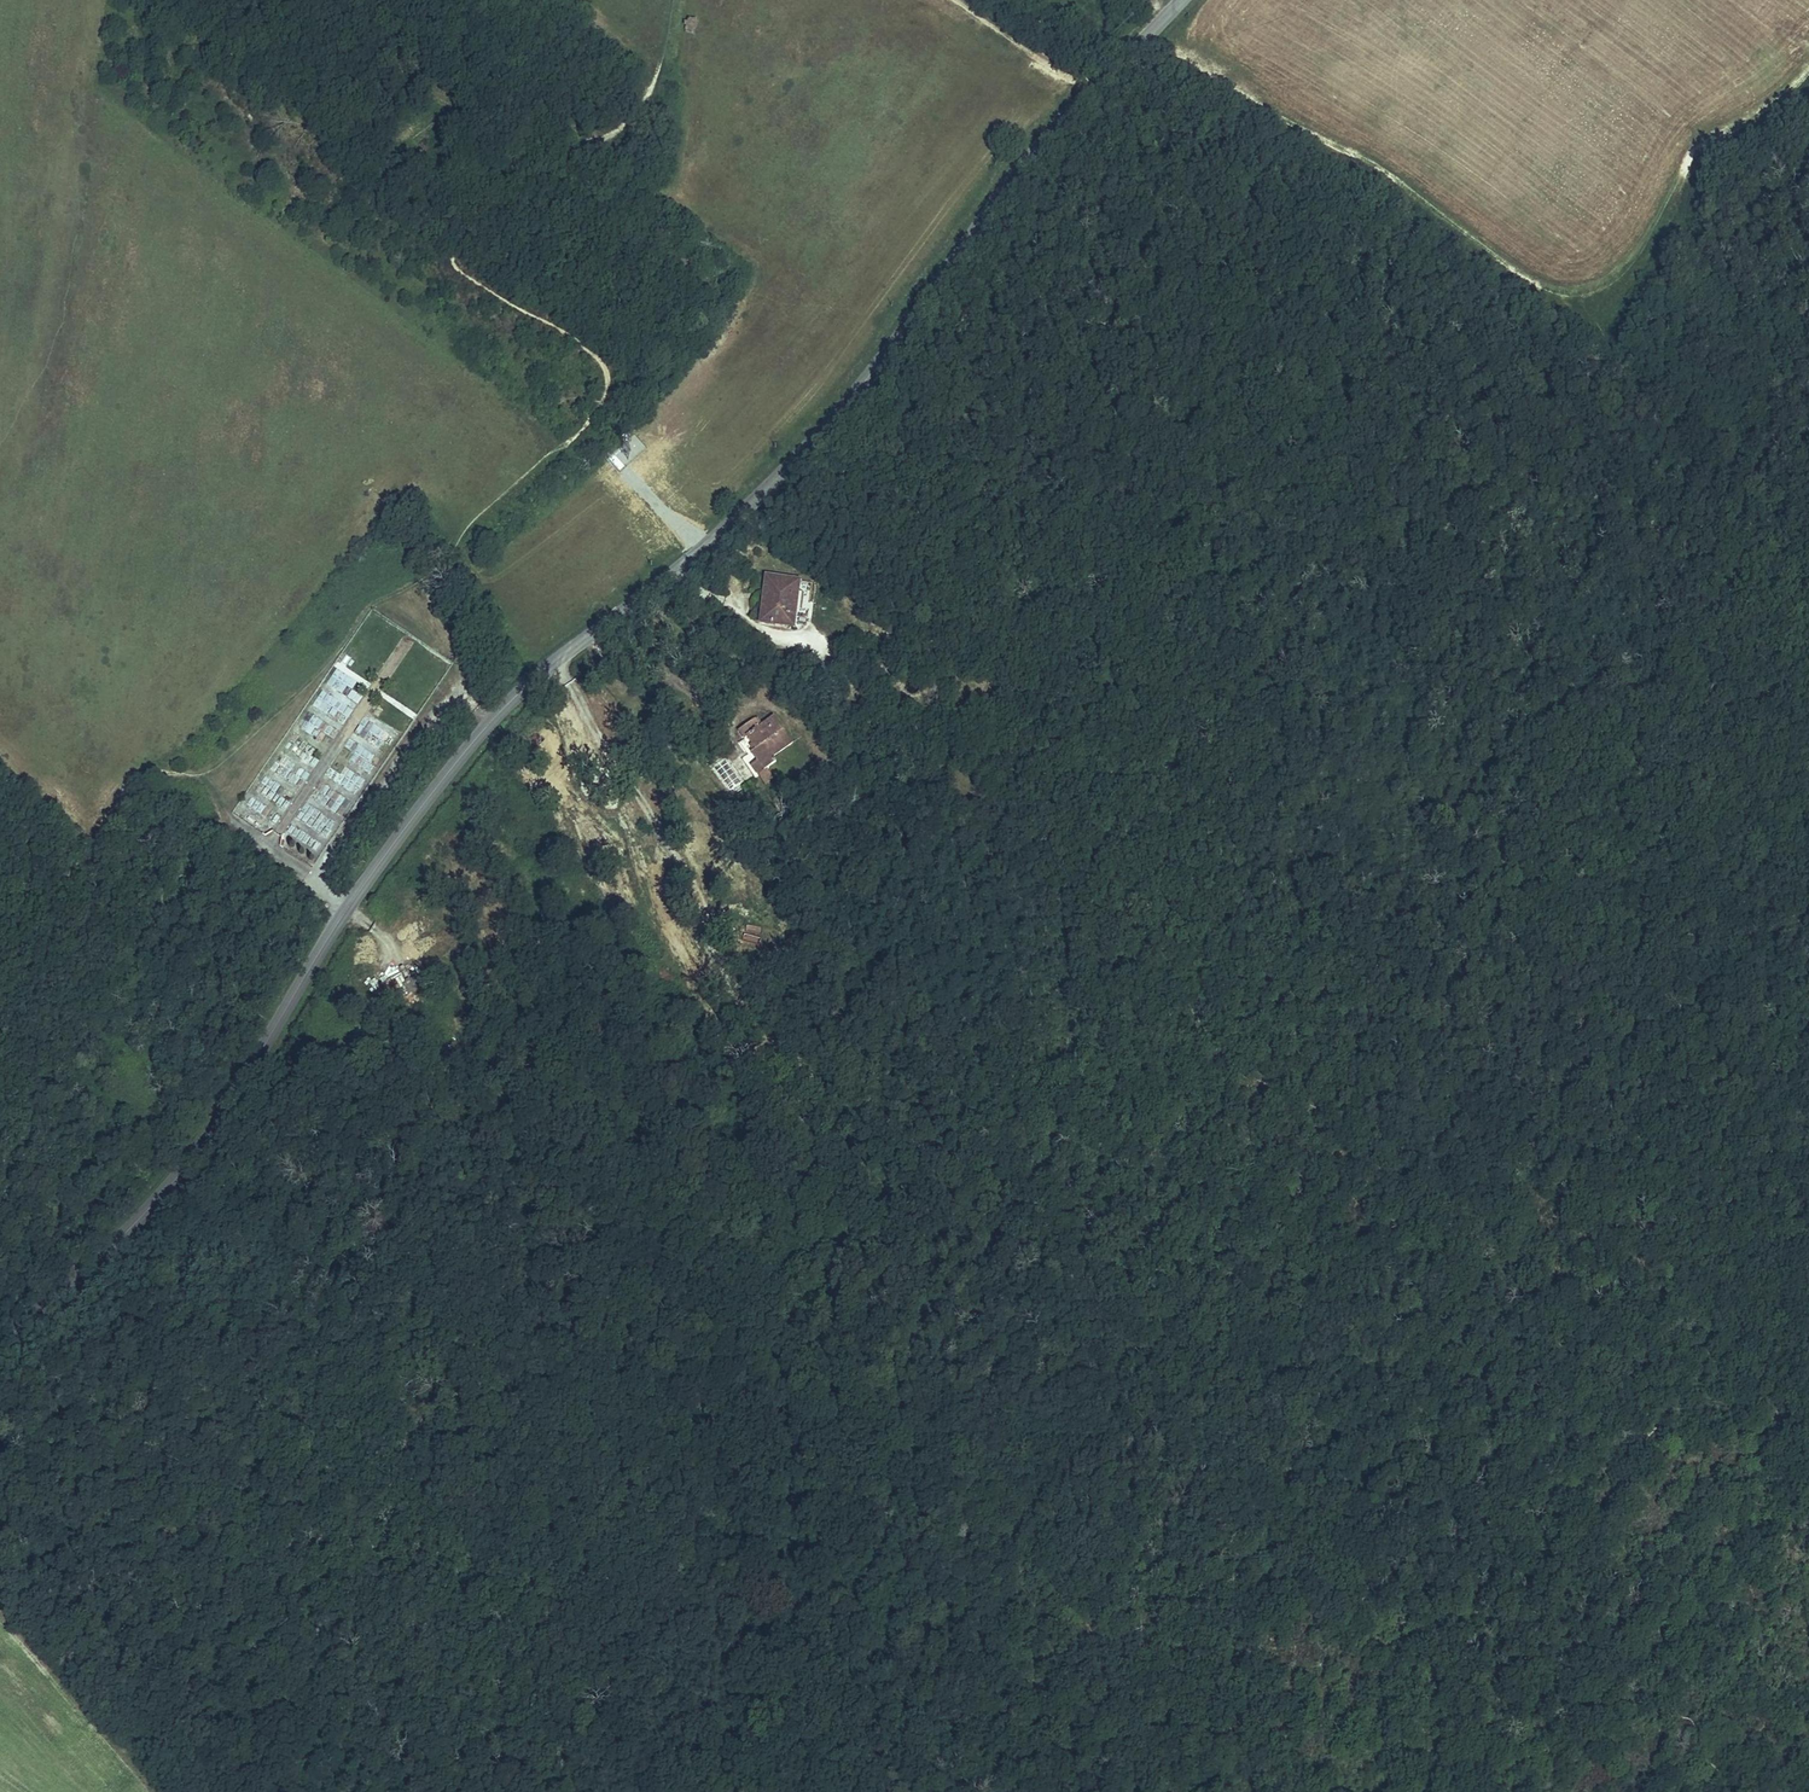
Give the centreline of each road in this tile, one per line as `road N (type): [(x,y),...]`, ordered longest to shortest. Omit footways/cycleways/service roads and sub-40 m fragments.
road 1 (tertiary): [(0,1341),(171,1184),(370,874),(480,735),(541,672),(766,489),(905,331),(1085,90),(1180,0)]
road 2 (track): [(603,405),(608,380),(601,361),(576,339),(471,280),(455,253),(468,222),(503,188),(591,143),(651,94),(667,65),(676,0)]
road 3 (track): [(956,0),(1085,90)]

